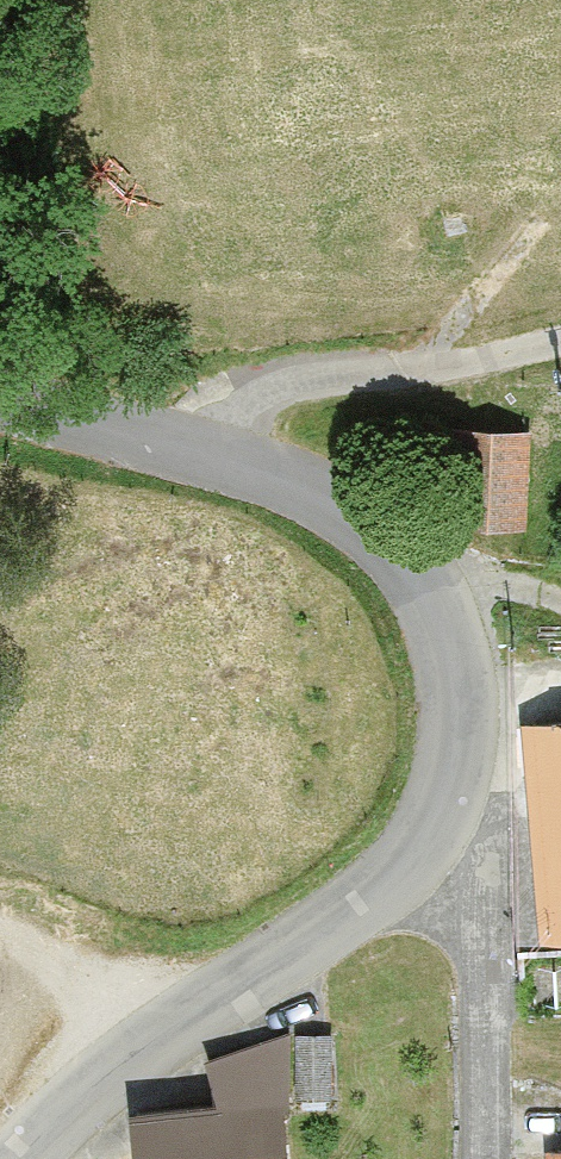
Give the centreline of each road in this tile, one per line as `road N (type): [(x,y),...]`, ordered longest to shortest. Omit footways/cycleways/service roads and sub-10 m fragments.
road 1 (unclassified): [(169,431),(321,484),(399,559),(458,636),(483,700),(438,807)]
road 2 (unclassified): [(438,807),(261,986),(101,1089),(42,1158)]
road 3 (unclassified): [(169,431),(276,383),(432,362),(560,327)]
road 4 (residential): [(438,807),(469,979),(480,1158)]
road 5 (unclassified): [(0,392),(169,431)]

